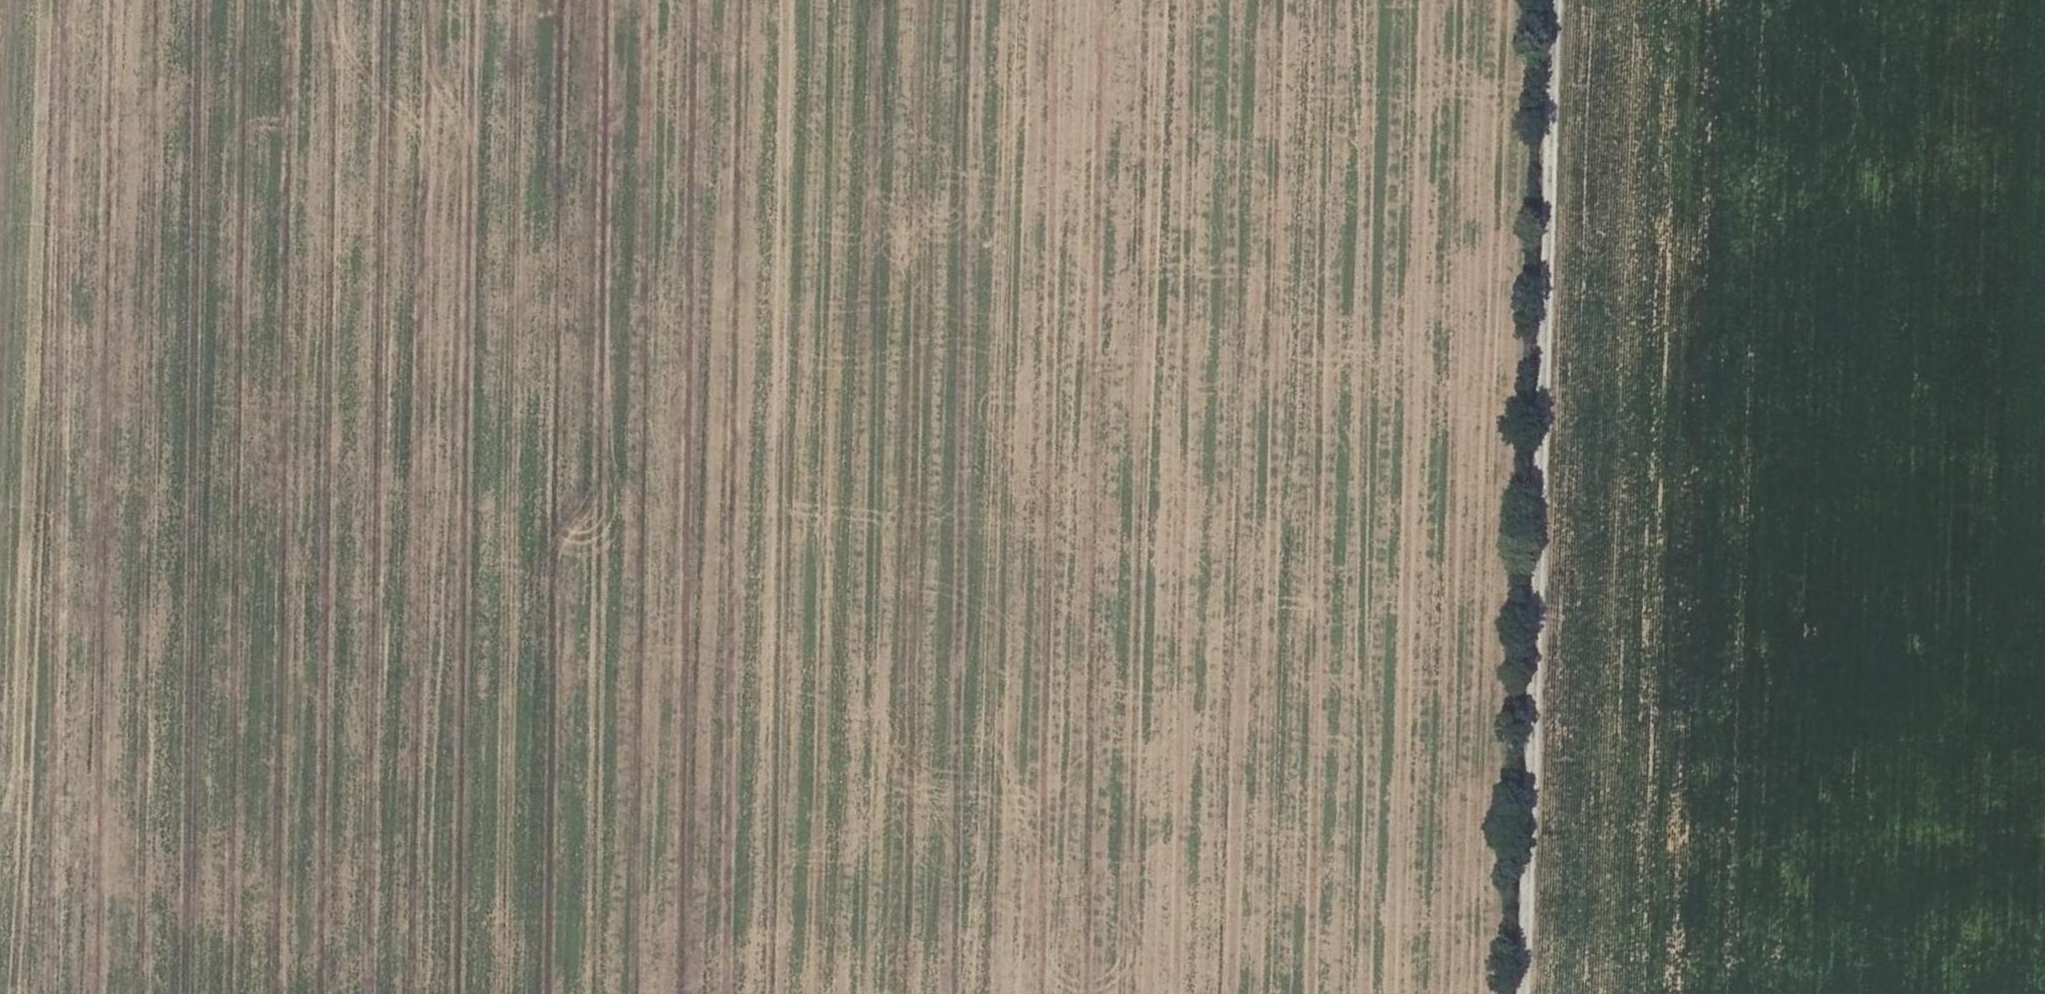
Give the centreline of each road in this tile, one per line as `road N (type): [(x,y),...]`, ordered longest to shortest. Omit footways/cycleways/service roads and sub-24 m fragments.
road 1 (track): [(1524,993),(1559,0)]
road 2 (track): [(5,0),(0,164)]

